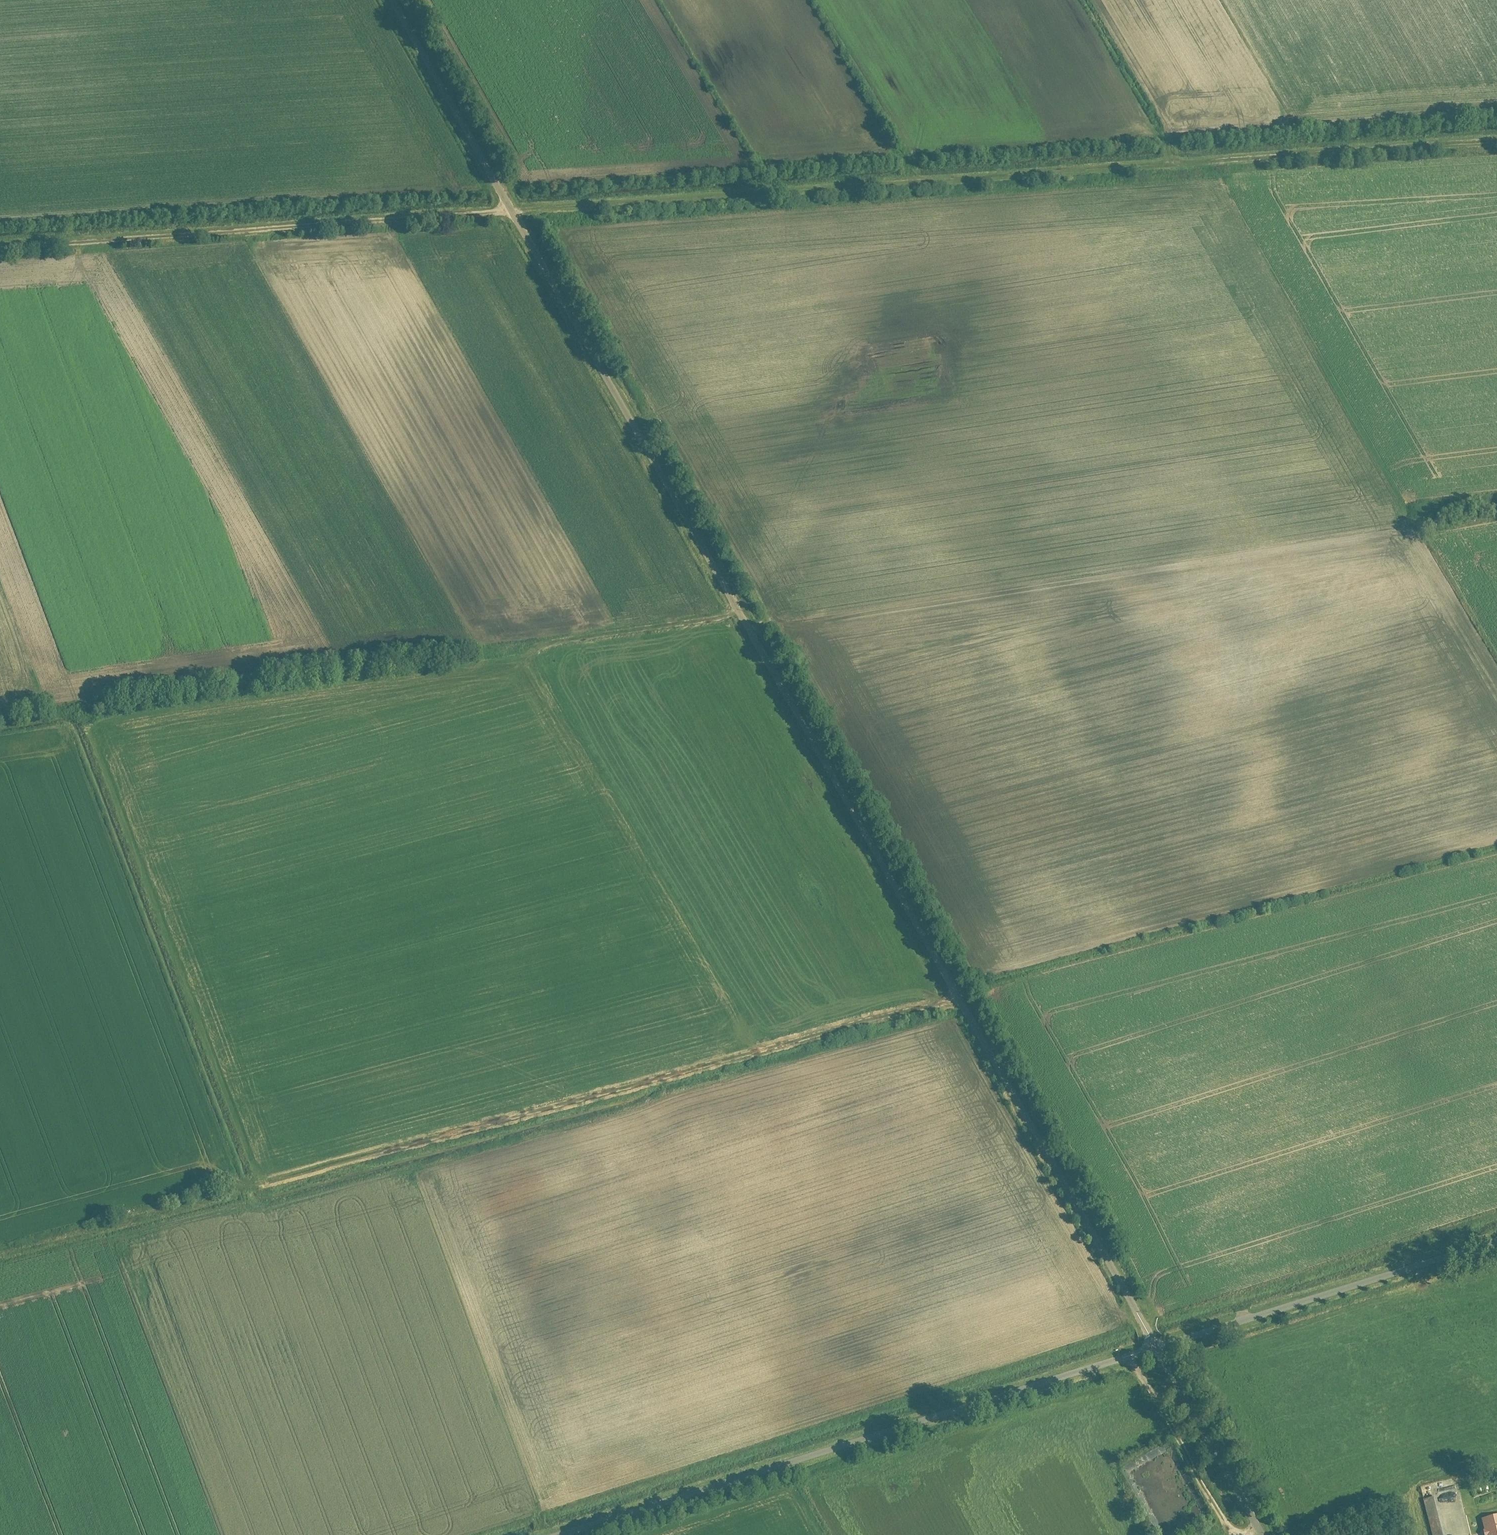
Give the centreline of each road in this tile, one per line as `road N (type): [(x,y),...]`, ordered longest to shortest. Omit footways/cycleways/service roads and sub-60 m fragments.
road 1 (residential): [(389,0),(1156,1351)]
road 2 (track): [(1496,143),(0,247)]
road 3 (track): [(953,995),(0,1249)]
road 4 (track): [(739,617),(0,724)]
road 5 (unclassified): [(1156,1351),(561,1534)]
road 6 (unclassified): [(1496,1242),(1156,1351)]
road 7 (residential): [(1260,1534),(1156,1351)]

